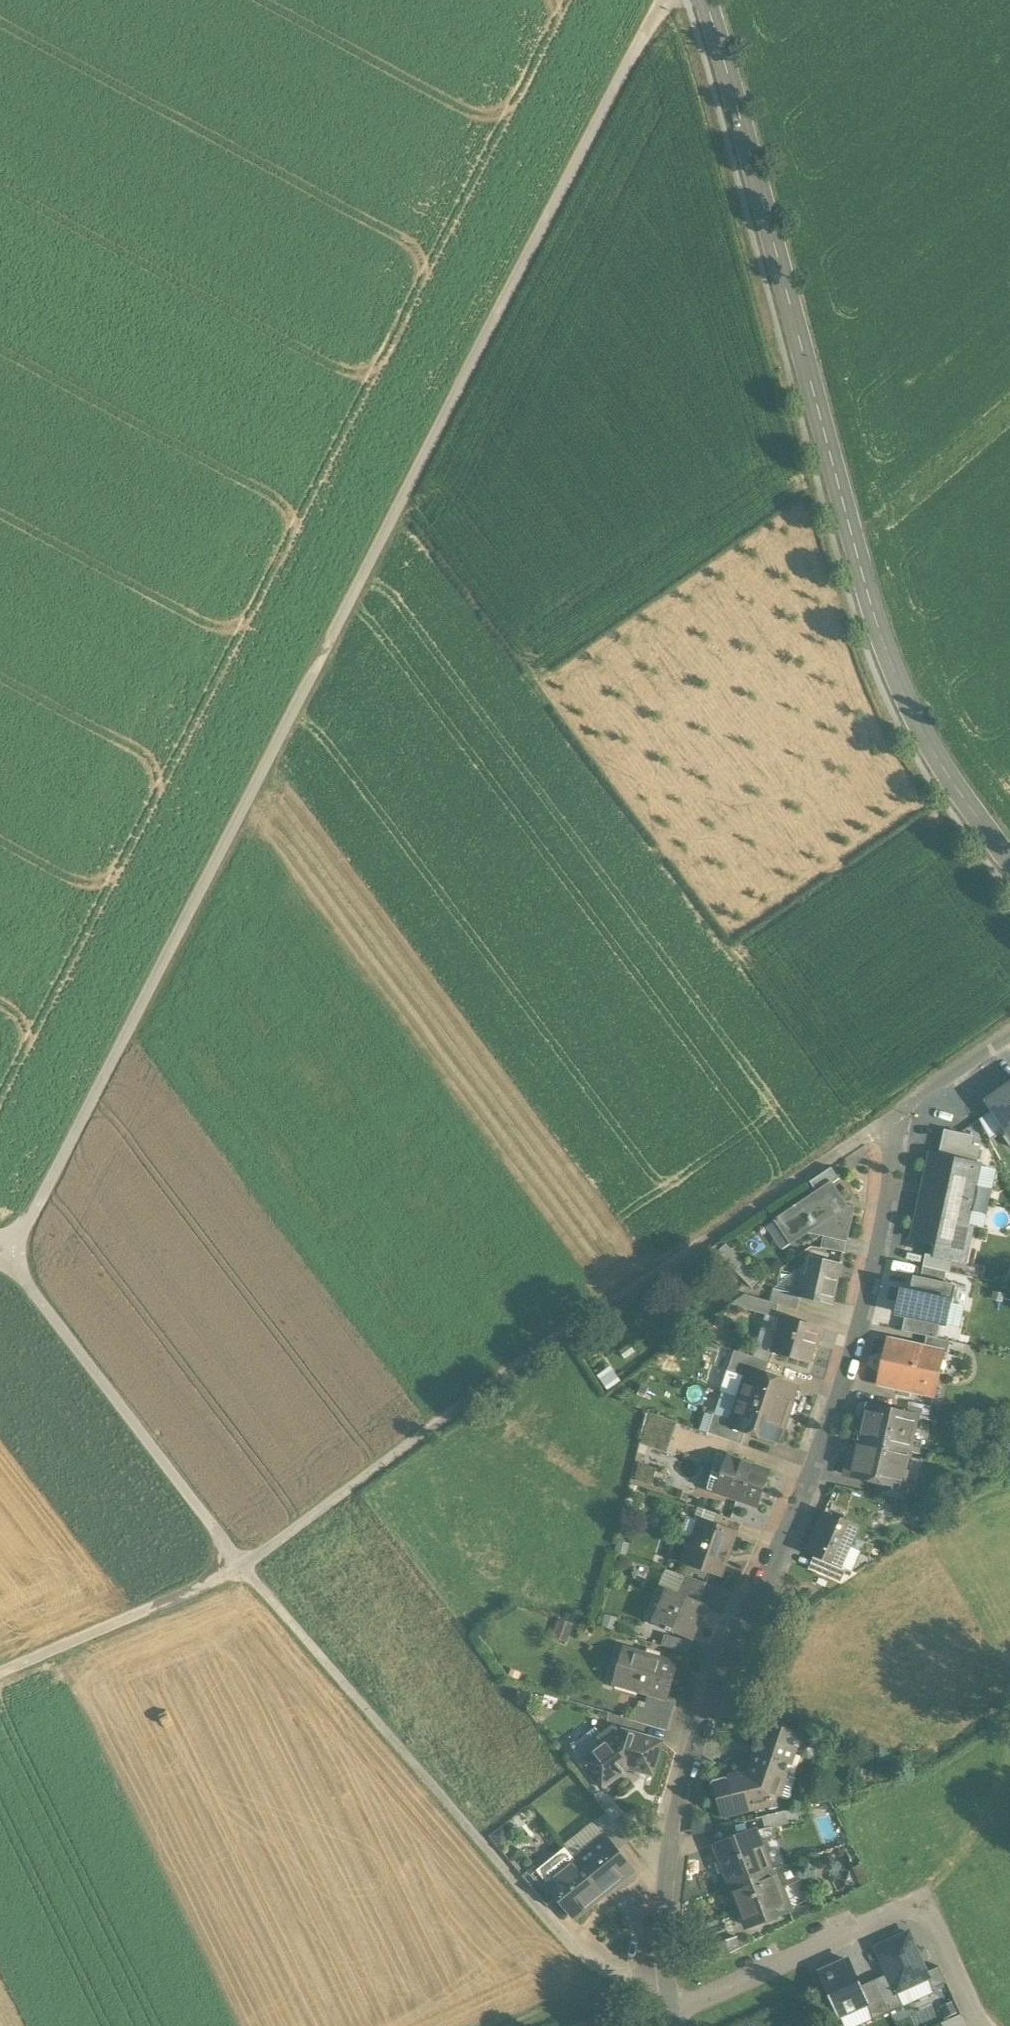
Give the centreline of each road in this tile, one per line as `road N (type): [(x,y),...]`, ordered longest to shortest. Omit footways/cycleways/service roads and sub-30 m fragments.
road 1 (track): [(1,1268),(96,1101),(457,383),(639,47),(674,0)]
road 2 (residential): [(1009,1037),(900,1110),(863,1311),(817,1456),(686,1766),(666,1866),(667,2011)]
road 3 (track): [(900,1110),(542,1352),(242,1571),(0,1673)]
road 4 (track): [(663,1982),(646,1986),(598,1970),(566,1943),(242,1571),(0,1267)]
road 5 (tertiary): [(1009,863),(938,767),(883,655),(703,0)]
road 6 (residential): [(667,2011),(893,1915),(919,1917),(941,1931),(985,2025)]

